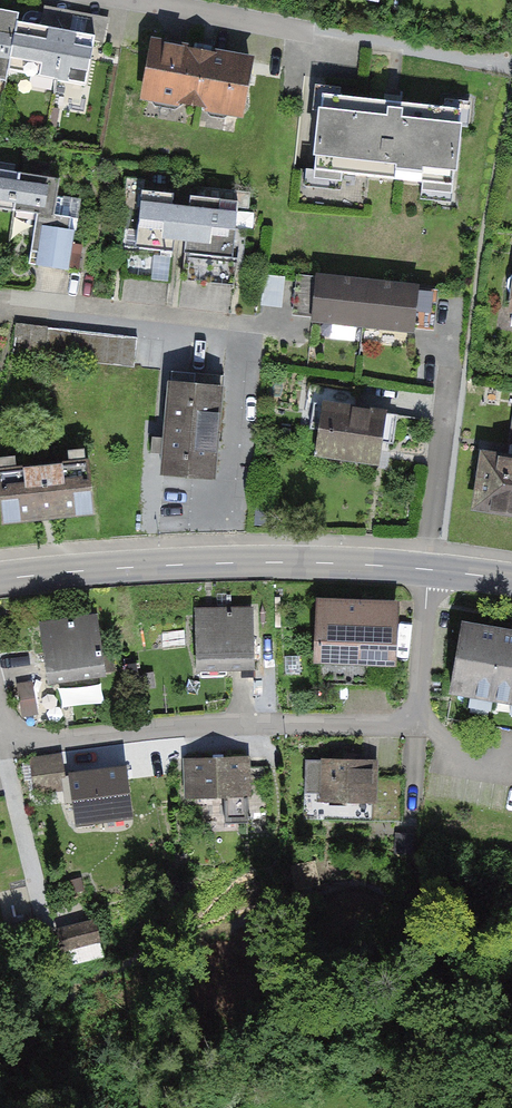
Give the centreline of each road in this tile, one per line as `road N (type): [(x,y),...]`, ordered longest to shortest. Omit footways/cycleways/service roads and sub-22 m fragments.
road 1 (residential): [(0,719),(23,738),(50,742),(194,727),(404,726),(422,701),(427,569)]
road 2 (tertiary): [(0,580),(190,564),(427,569)]
road 3 (residential): [(313,34),(123,0)]

